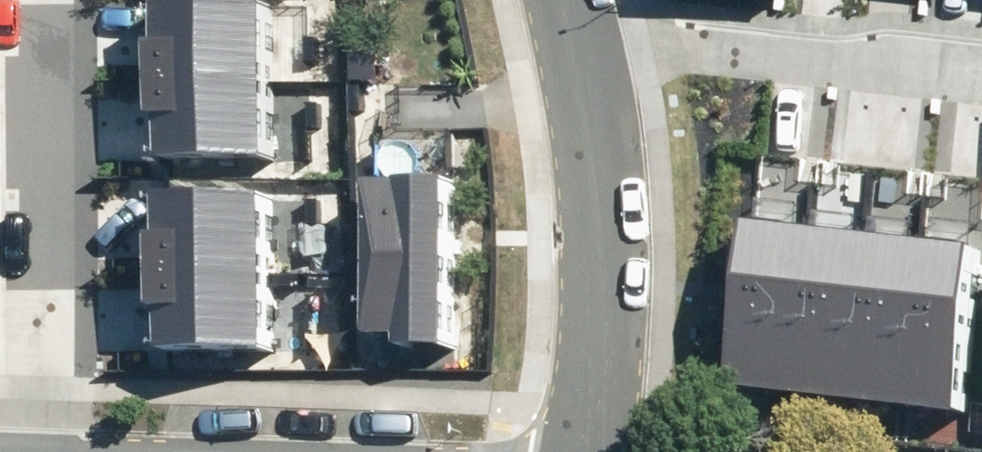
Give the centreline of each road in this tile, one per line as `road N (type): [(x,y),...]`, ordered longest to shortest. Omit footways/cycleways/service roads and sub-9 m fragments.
road 1 (residential): [(58,451),(65,0)]
road 2 (residential): [(581,40),(599,153),(604,275),(586,451)]
road 3 (residential): [(581,40),(981,74)]

